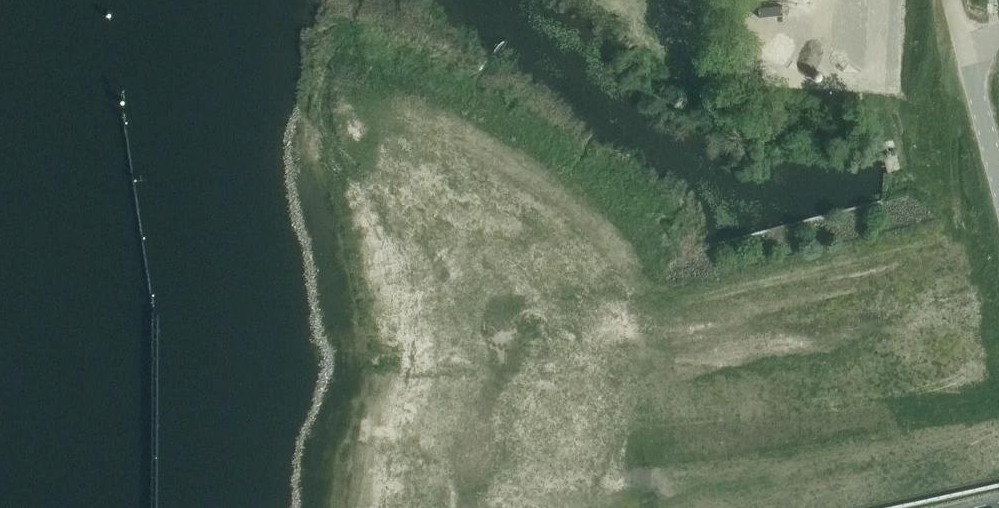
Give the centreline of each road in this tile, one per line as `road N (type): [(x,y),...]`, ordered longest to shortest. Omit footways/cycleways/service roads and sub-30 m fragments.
road 1 (unclassified): [(998,180),(968,53)]

